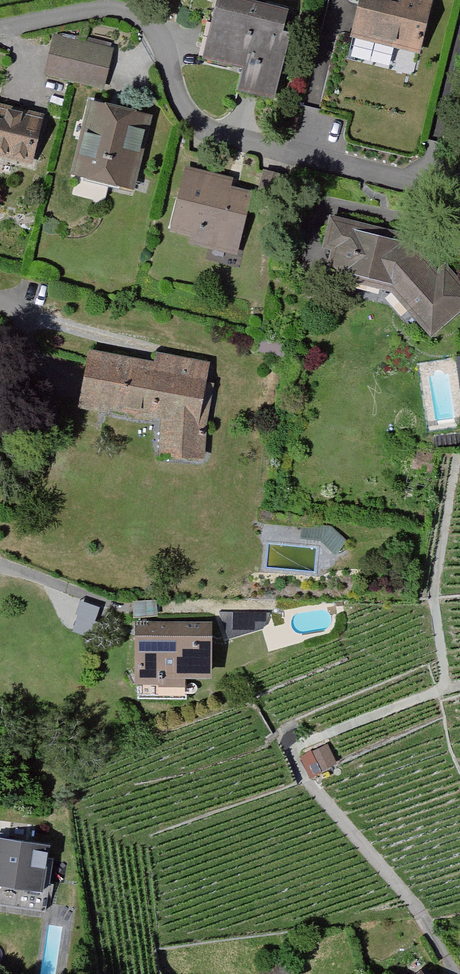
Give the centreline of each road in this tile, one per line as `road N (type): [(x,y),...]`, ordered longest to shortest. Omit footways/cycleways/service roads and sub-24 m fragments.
road 1 (track): [(459,973),(294,754),(445,688),(434,609),(457,467)]
road 2 (residential): [(0,24),(80,6),(150,21),(202,115),(299,155),(408,180),(438,166),(459,174)]

